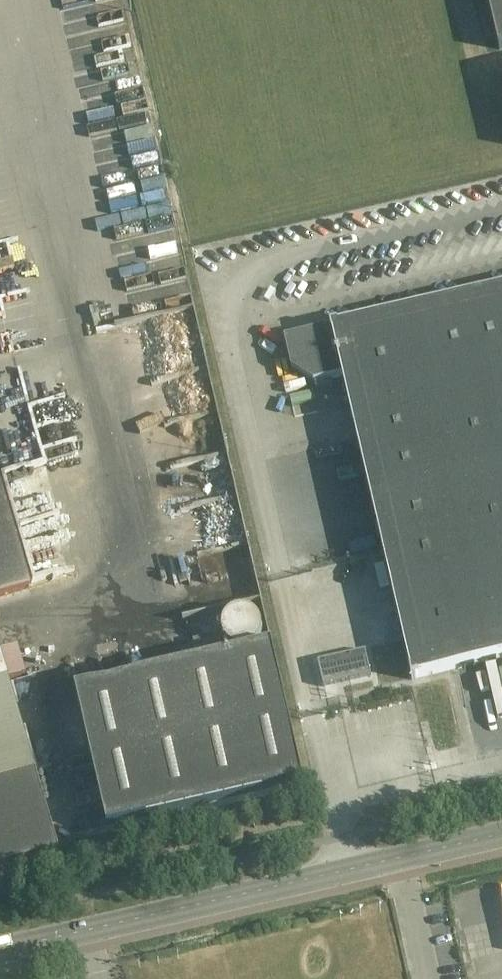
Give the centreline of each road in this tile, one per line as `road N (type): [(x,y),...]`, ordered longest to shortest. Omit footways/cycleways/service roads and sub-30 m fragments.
road 1 (primary): [(0,949),(501,833)]

